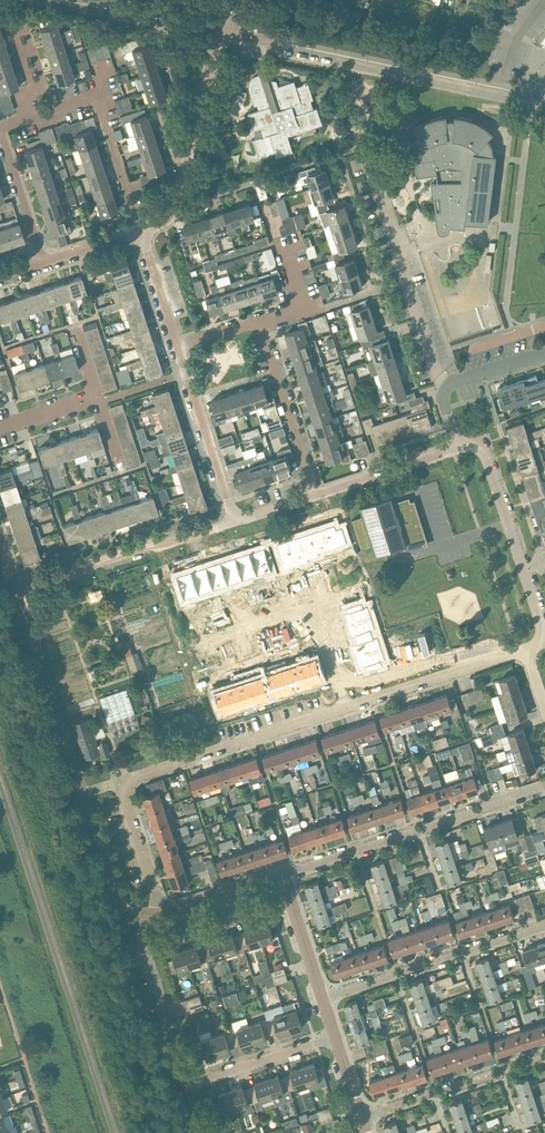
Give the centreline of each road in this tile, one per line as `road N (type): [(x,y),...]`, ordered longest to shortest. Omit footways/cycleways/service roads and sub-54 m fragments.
road 1 (residential): [(153,913),(155,889),(124,797),(137,776),(524,651)]
road 2 (residential): [(277,885),(292,871),(544,786)]
road 3 (tertiary): [(485,88),(227,32)]
road 4 (residential): [(448,387),(364,153)]
road 5 (residential): [(458,448),(484,455),(544,627),(541,642),(524,651)]
road 6 (residential): [(544,926),(323,998)]
road 7 (residential): [(16,592),(235,519)]
road 8 (residential): [(141,230),(170,212),(227,32)]
road 9 (residential): [(363,1117),(544,1057)]
road 10 (residential): [(235,519),(179,347)]
road 11 (residential): [(317,494),(262,322)]
road 12 (residential): [(190,1084),(143,933),(153,913)]
road 13 (tertiary): [(227,32),(74,0)]
road 14 (residential): [(336,1037),(190,1084)]
road 15 (residential): [(317,494),(458,448)]
road 16 (residential): [(0,131),(42,261)]
road 17 (residential): [(153,913),(247,885),(277,885)]
road 18 (residential): [(141,230),(98,110)]
road 19 (residential): [(323,998),(293,906),(277,885)]
road 20 (residential): [(179,347),(141,230)]

